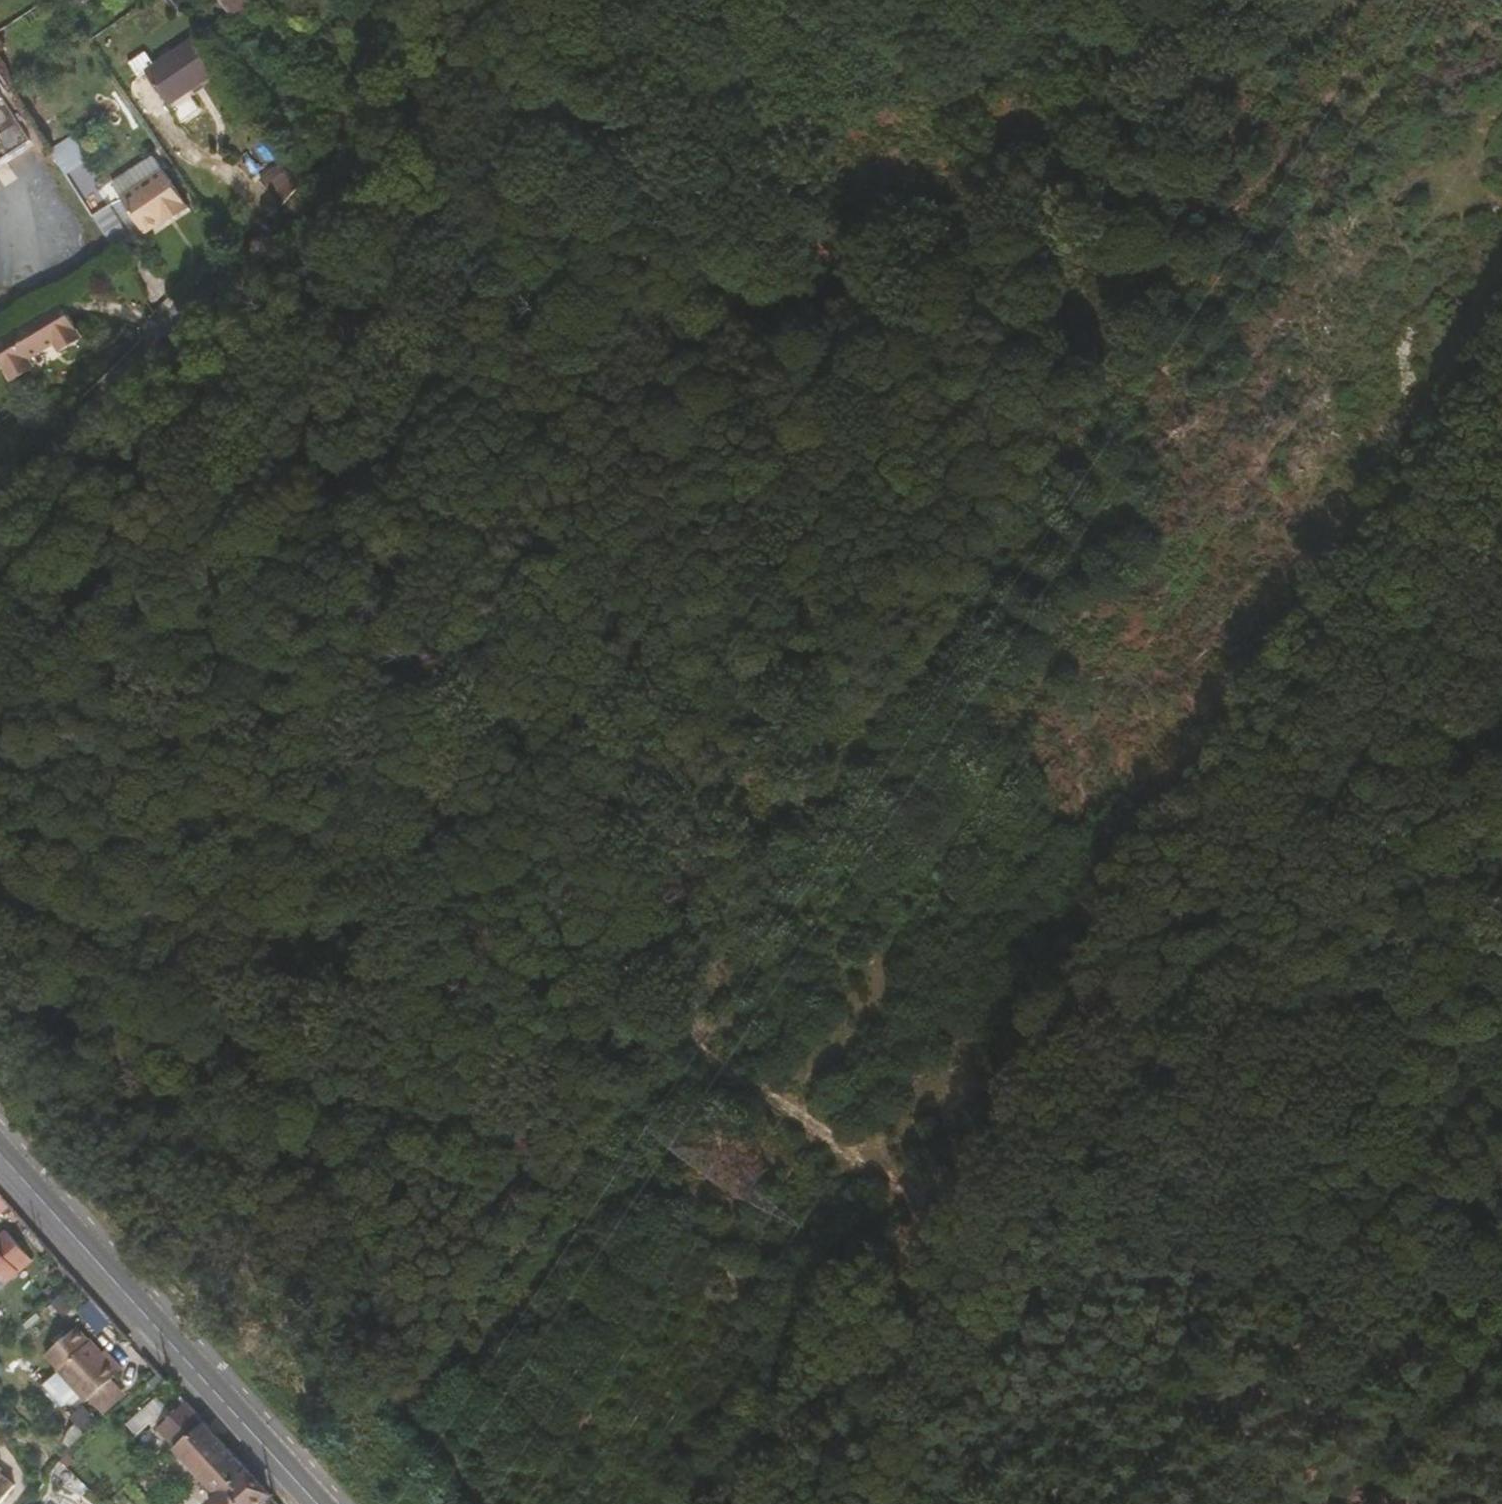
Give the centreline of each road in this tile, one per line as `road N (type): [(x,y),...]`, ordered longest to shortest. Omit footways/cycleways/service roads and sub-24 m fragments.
road 1 (secondary): [(0,1162),(312,1503)]

